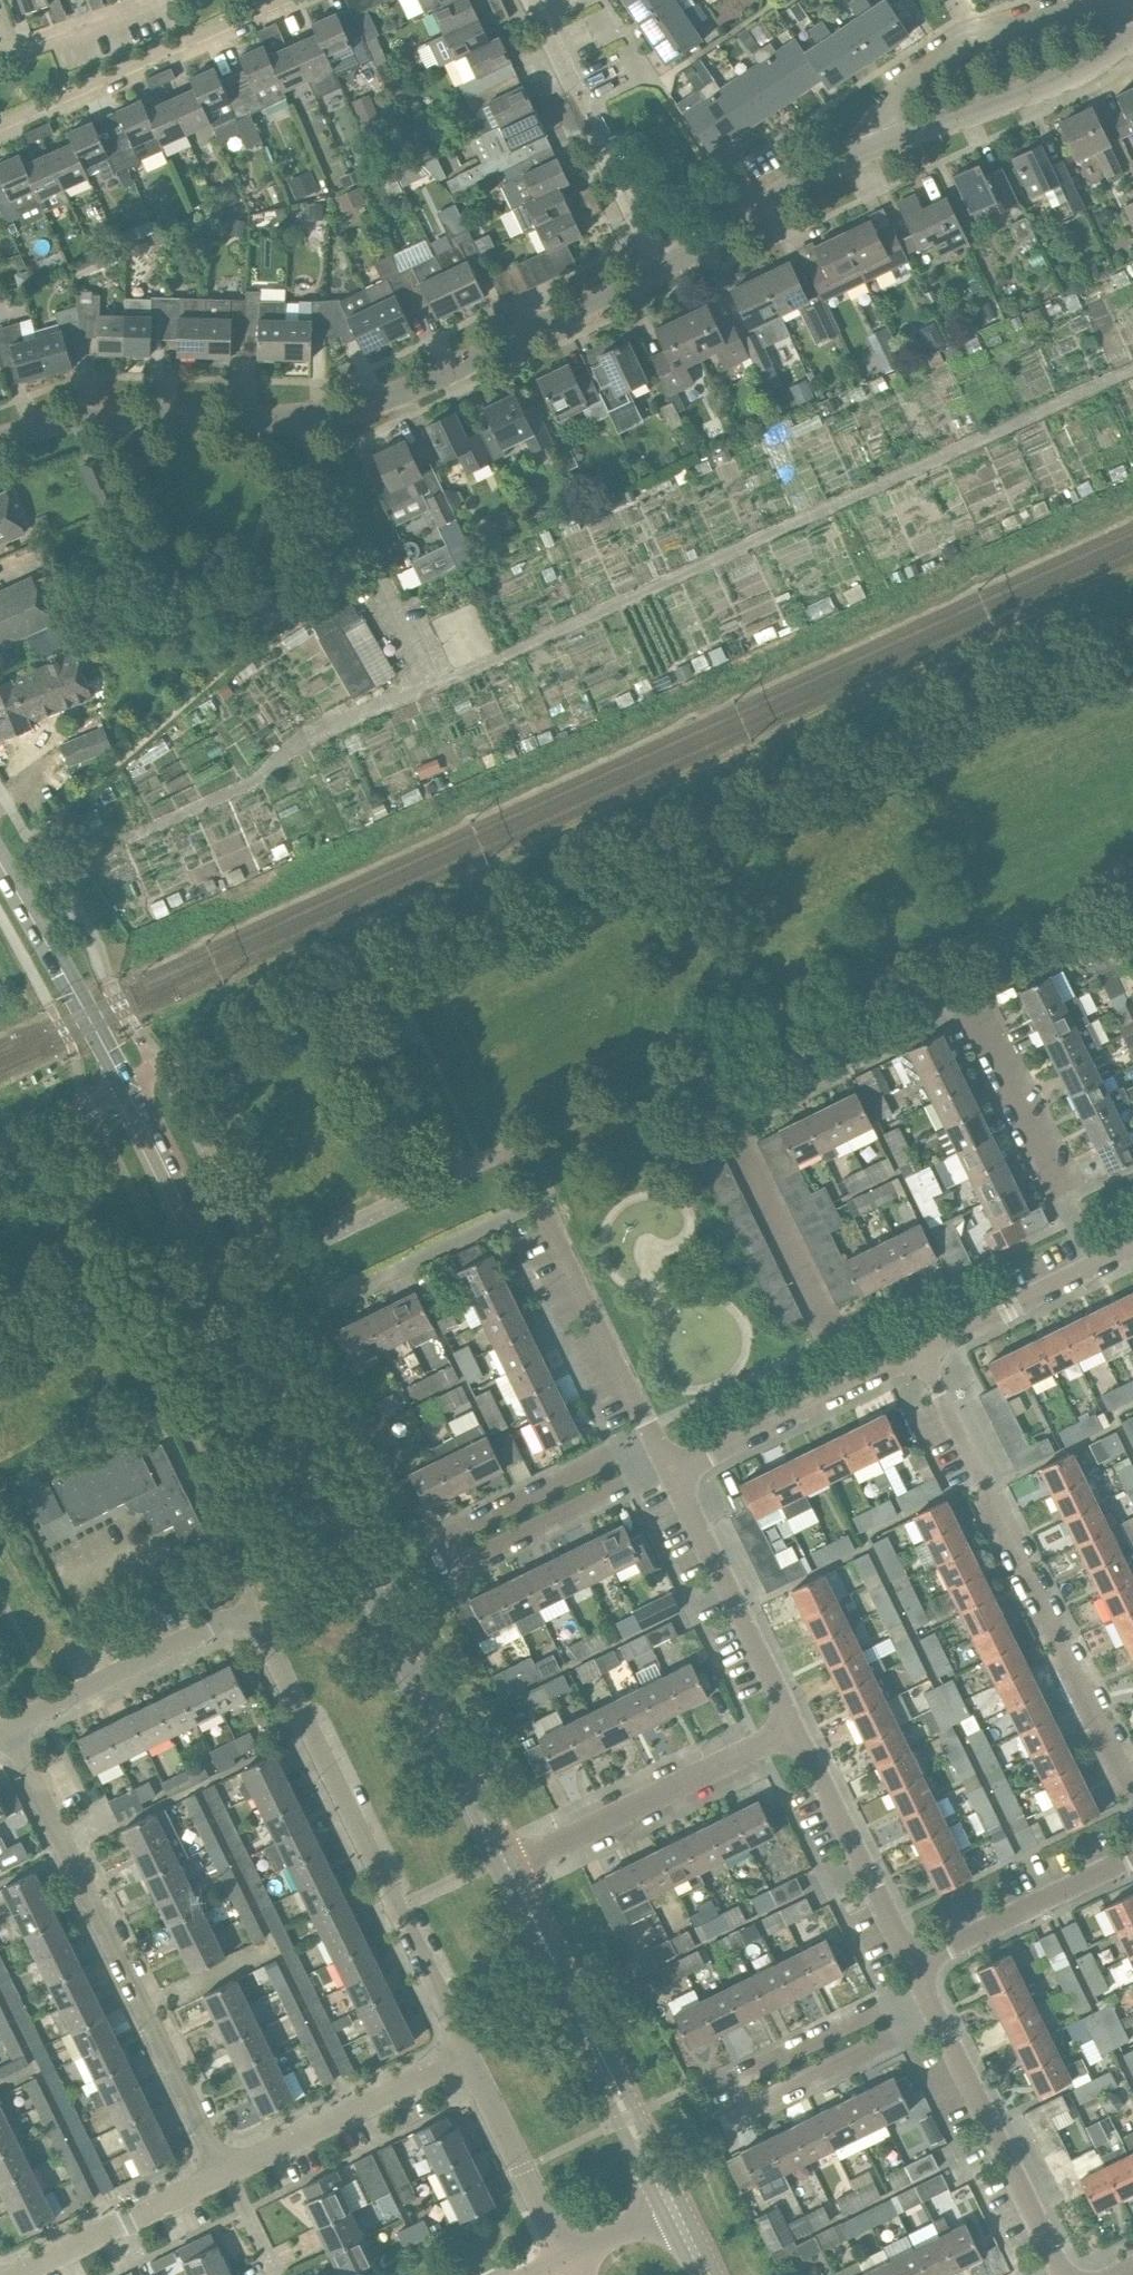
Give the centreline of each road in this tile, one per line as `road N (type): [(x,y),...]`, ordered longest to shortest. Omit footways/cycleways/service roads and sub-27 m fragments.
road 1 (tertiary): [(507,1863),(124,1080)]
road 2 (unclassified): [(0,441),(83,421),(283,421),(345,412),(419,387),(662,268)]
road 3 (residential): [(667,1462),(453,1564),(439,1536),(654,1434)]
road 4 (residential): [(326,1301),(538,1195),(654,1434)]
road 5 (residential): [(468,2054),(265,1637),(238,1618)]
road 6 (residential): [(225,2173),(6,1728)]
road 7 (residential): [(1132,1790),(922,1350)]
road 8 (residential): [(935,2013),(736,2111),(725,2088),(922,1986)]
road 9 (residential): [(857,1382),(732,1131),(834,1082)]
road 10 (tertiary): [(673,2206),(507,1863)]
road 11 (residential): [(507,1863),(798,1732)]
road 12 (residential): [(0,128),(280,0)]
road 13 (residential): [(662,268),(529,0)]
road 14 (unclassified): [(859,152),(1043,87),(1132,36)]
road 15 (residential): [(935,2013),(1063,2274)]
road 16 (residential): [(672,1472),(798,1732)]
road 17 (residential): [(1093,1267),(969,1022)]
road 18 (residential): [(225,2173),(468,2054)]
road 19 (residential): [(798,1732),(913,1966)]
road 20 (residential): [(6,1728),(213,1623),(238,1618)]
road 21 (tertiary): [(124,1080),(0,863)]
road 22 (residential): [(913,1966),(1132,1858)]
road 23 (residential): [(11,2274),(225,2173)]
road 24 (unclassified): [(662,268),(744,211),(859,152)]
road 25 (residential): [(570,2256),(468,2054)]
road 26 (residential): [(672,1472),(857,1382)]
road 27 (residential): [(922,1350),(1093,1267)]
road 28 (residential): [(975,41),(944,53),(892,93),(859,152)]
road 29 (residential): [(147,0),(0,53)]
road 30 (residential): [(1121,0),(975,41)]
road 31 (unclassified): [(0,1139),(124,1080)]

